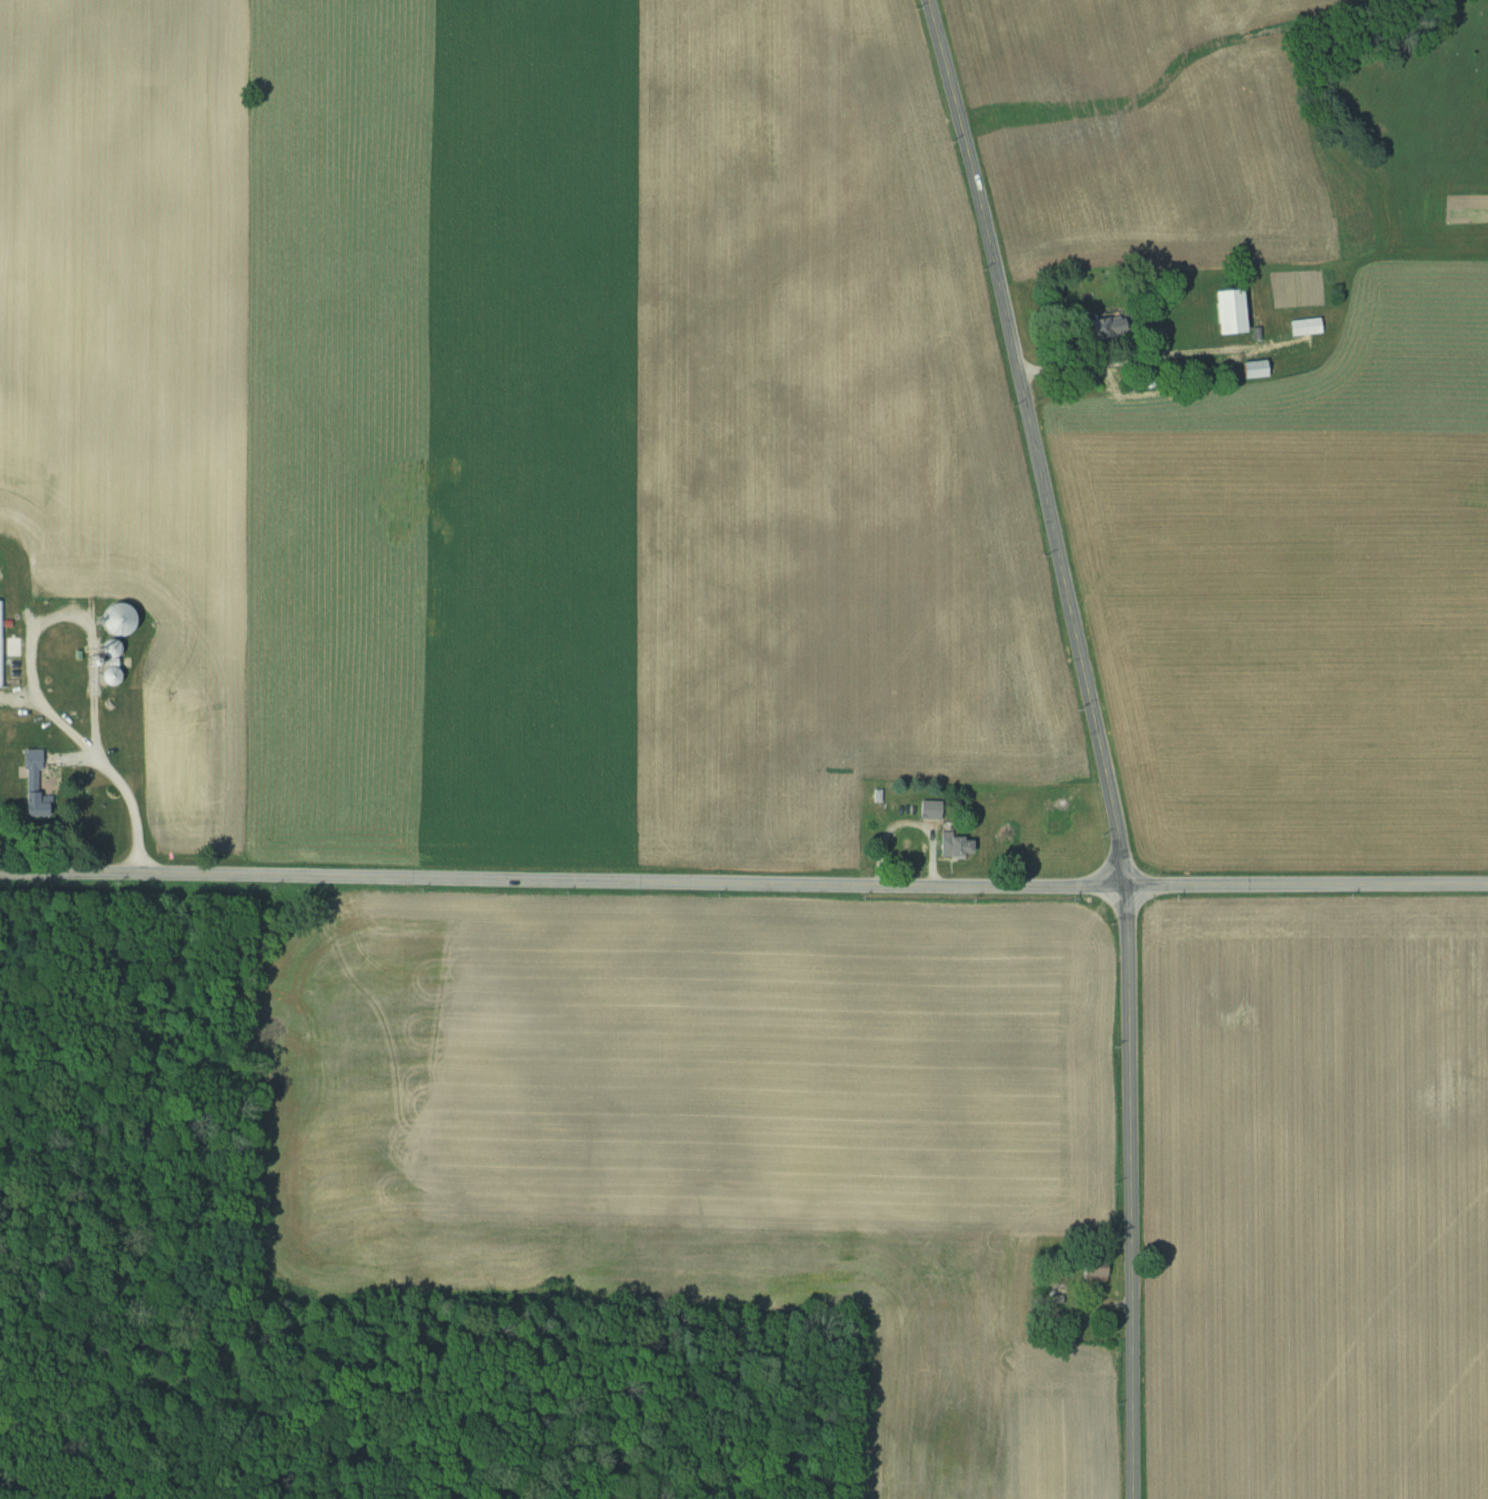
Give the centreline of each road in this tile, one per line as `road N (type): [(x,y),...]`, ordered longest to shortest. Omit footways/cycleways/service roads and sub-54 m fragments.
road 1 (tertiary): [(0,870),(1125,886)]
road 2 (tertiary): [(1125,886),(1019,368),(929,0)]
road 3 (tertiary): [(1134,1498),(1125,886)]
road 4 (tertiary): [(1125,886),(1487,884)]

